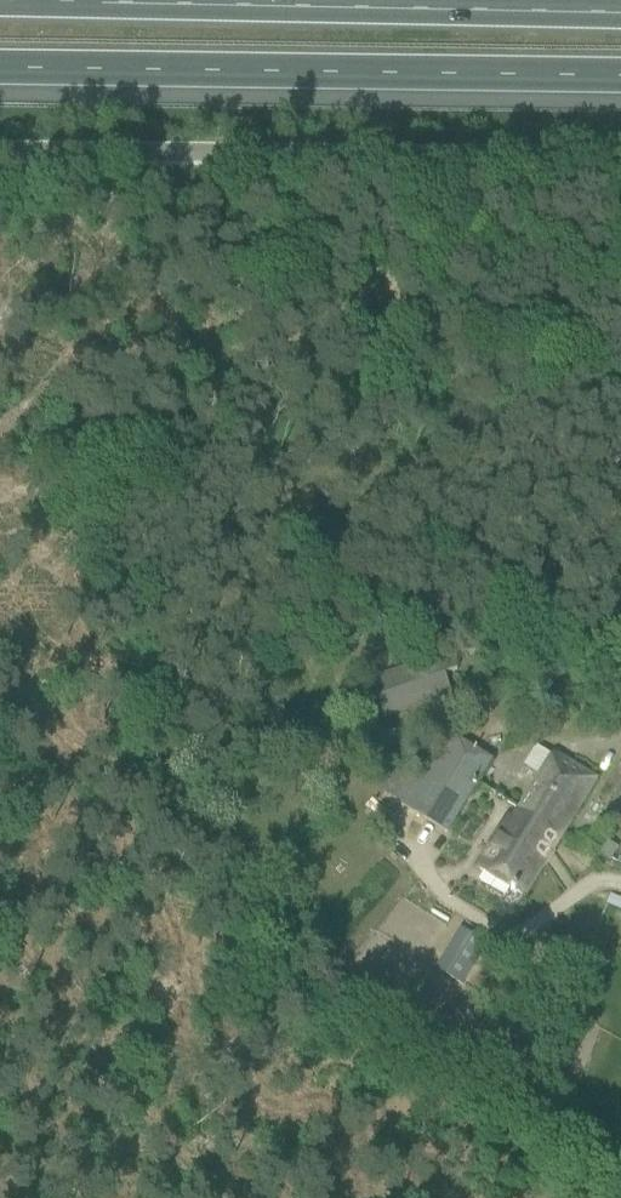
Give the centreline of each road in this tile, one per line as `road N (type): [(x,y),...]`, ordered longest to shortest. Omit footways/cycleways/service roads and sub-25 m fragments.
road 1 (unclassified): [(0,134),(620,149)]
road 2 (motorway): [(620,15),(0,0)]
road 3 (motorway): [(0,68),(620,76)]

